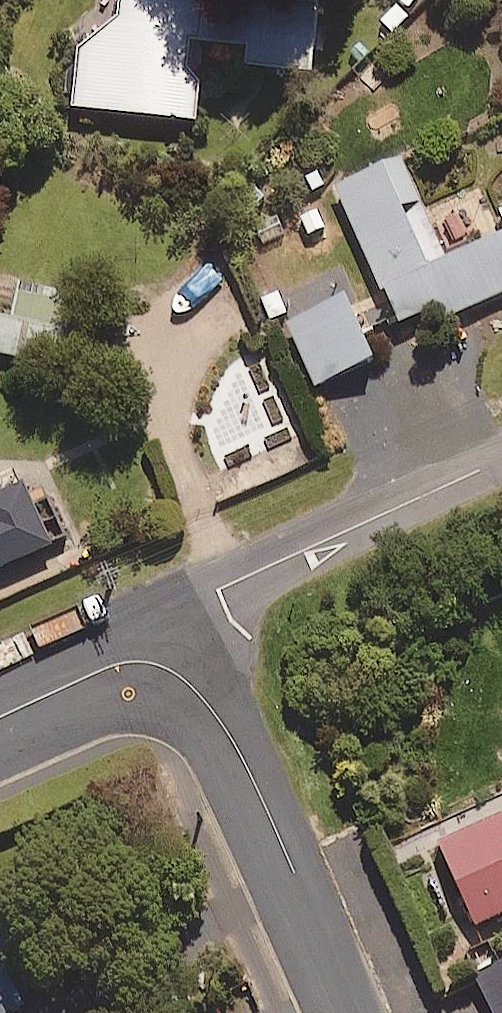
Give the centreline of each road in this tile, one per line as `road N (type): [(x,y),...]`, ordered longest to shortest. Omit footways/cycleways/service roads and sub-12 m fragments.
road 1 (residential): [(501,463),(219,591),(165,667)]
road 2 (residential): [(165,667),(200,697),(263,794),(357,1012)]
road 3 (residential): [(165,667),(120,663),(0,716)]

